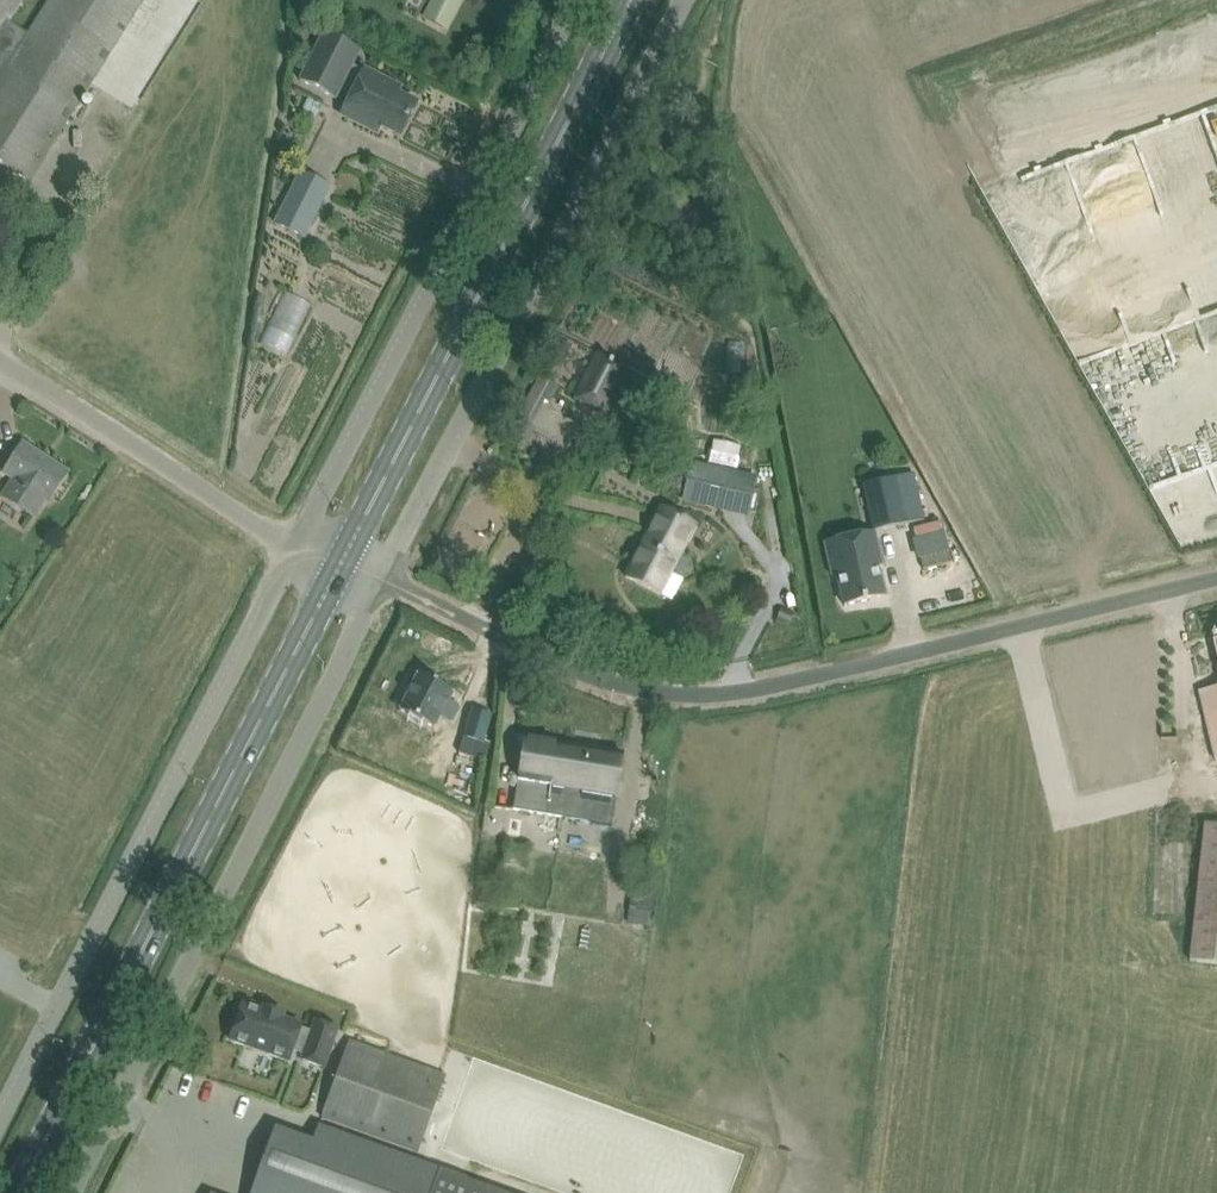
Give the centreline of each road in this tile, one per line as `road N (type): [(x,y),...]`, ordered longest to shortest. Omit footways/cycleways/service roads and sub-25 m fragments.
road 1 (unclassified): [(382,584),(555,669),(640,697),(737,696),(1080,629),(1216,591)]
road 2 (primary): [(20,1192),(340,569)]
road 3 (unclassified): [(71,1192),(382,584)]
road 4 (unclassified): [(382,584),(679,0)]
road 5 (unclassified): [(0,1121),(294,547)]
road 6 (primary): [(340,569),(631,0)]
road 7 (unclassified): [(294,547),(573,0)]
road 8 (unclassified): [(294,547),(189,493),(0,373)]

